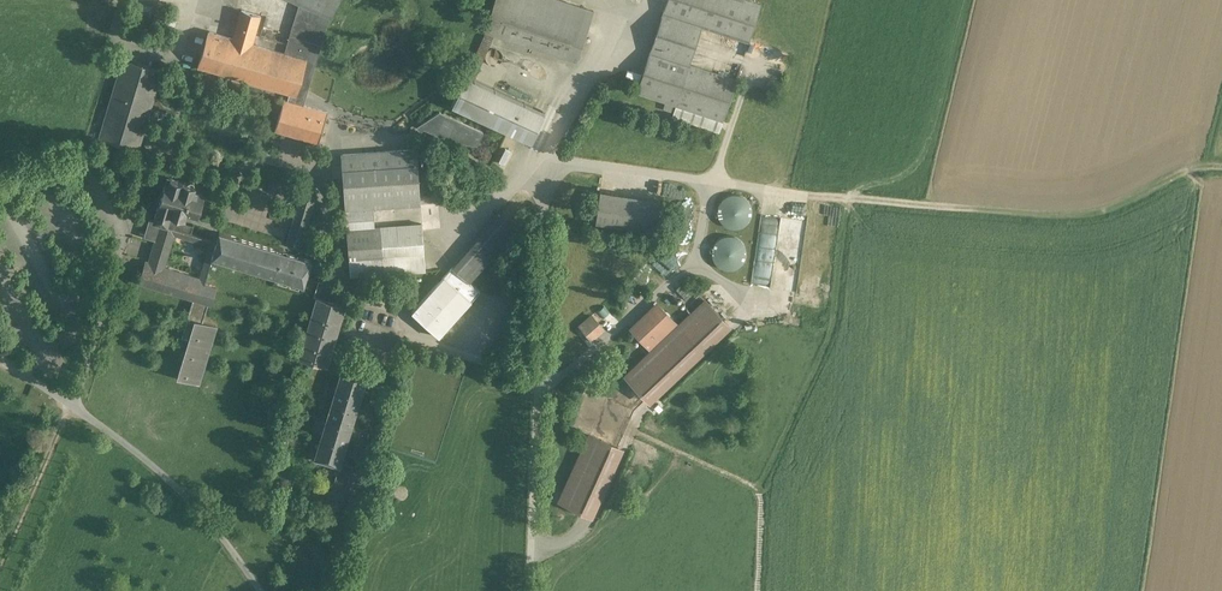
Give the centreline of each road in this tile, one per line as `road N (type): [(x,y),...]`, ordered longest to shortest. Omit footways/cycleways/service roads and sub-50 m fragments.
road 1 (unclassified): [(266,590),(201,505),(155,460),(0,353)]

